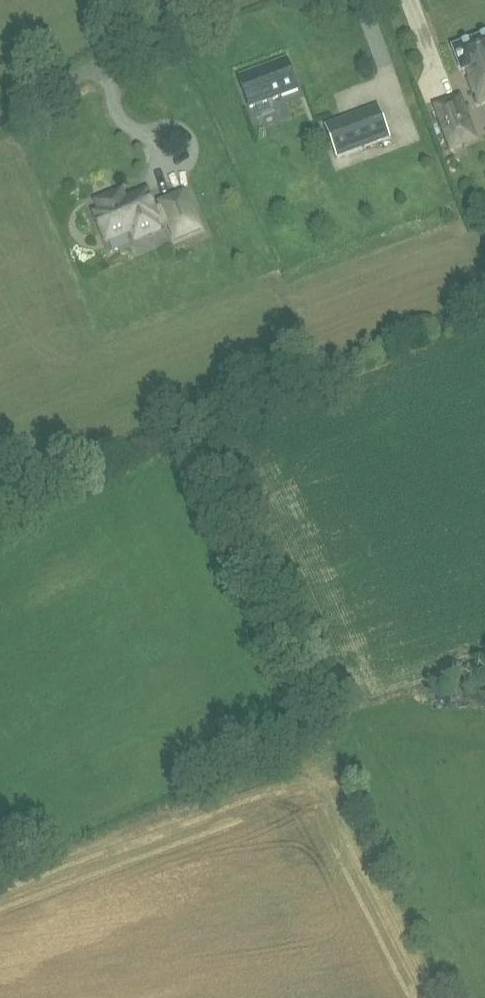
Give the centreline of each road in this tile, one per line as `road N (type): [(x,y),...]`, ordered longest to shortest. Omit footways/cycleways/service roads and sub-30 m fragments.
road 1 (unclassified): [(0,121),(220,0)]

